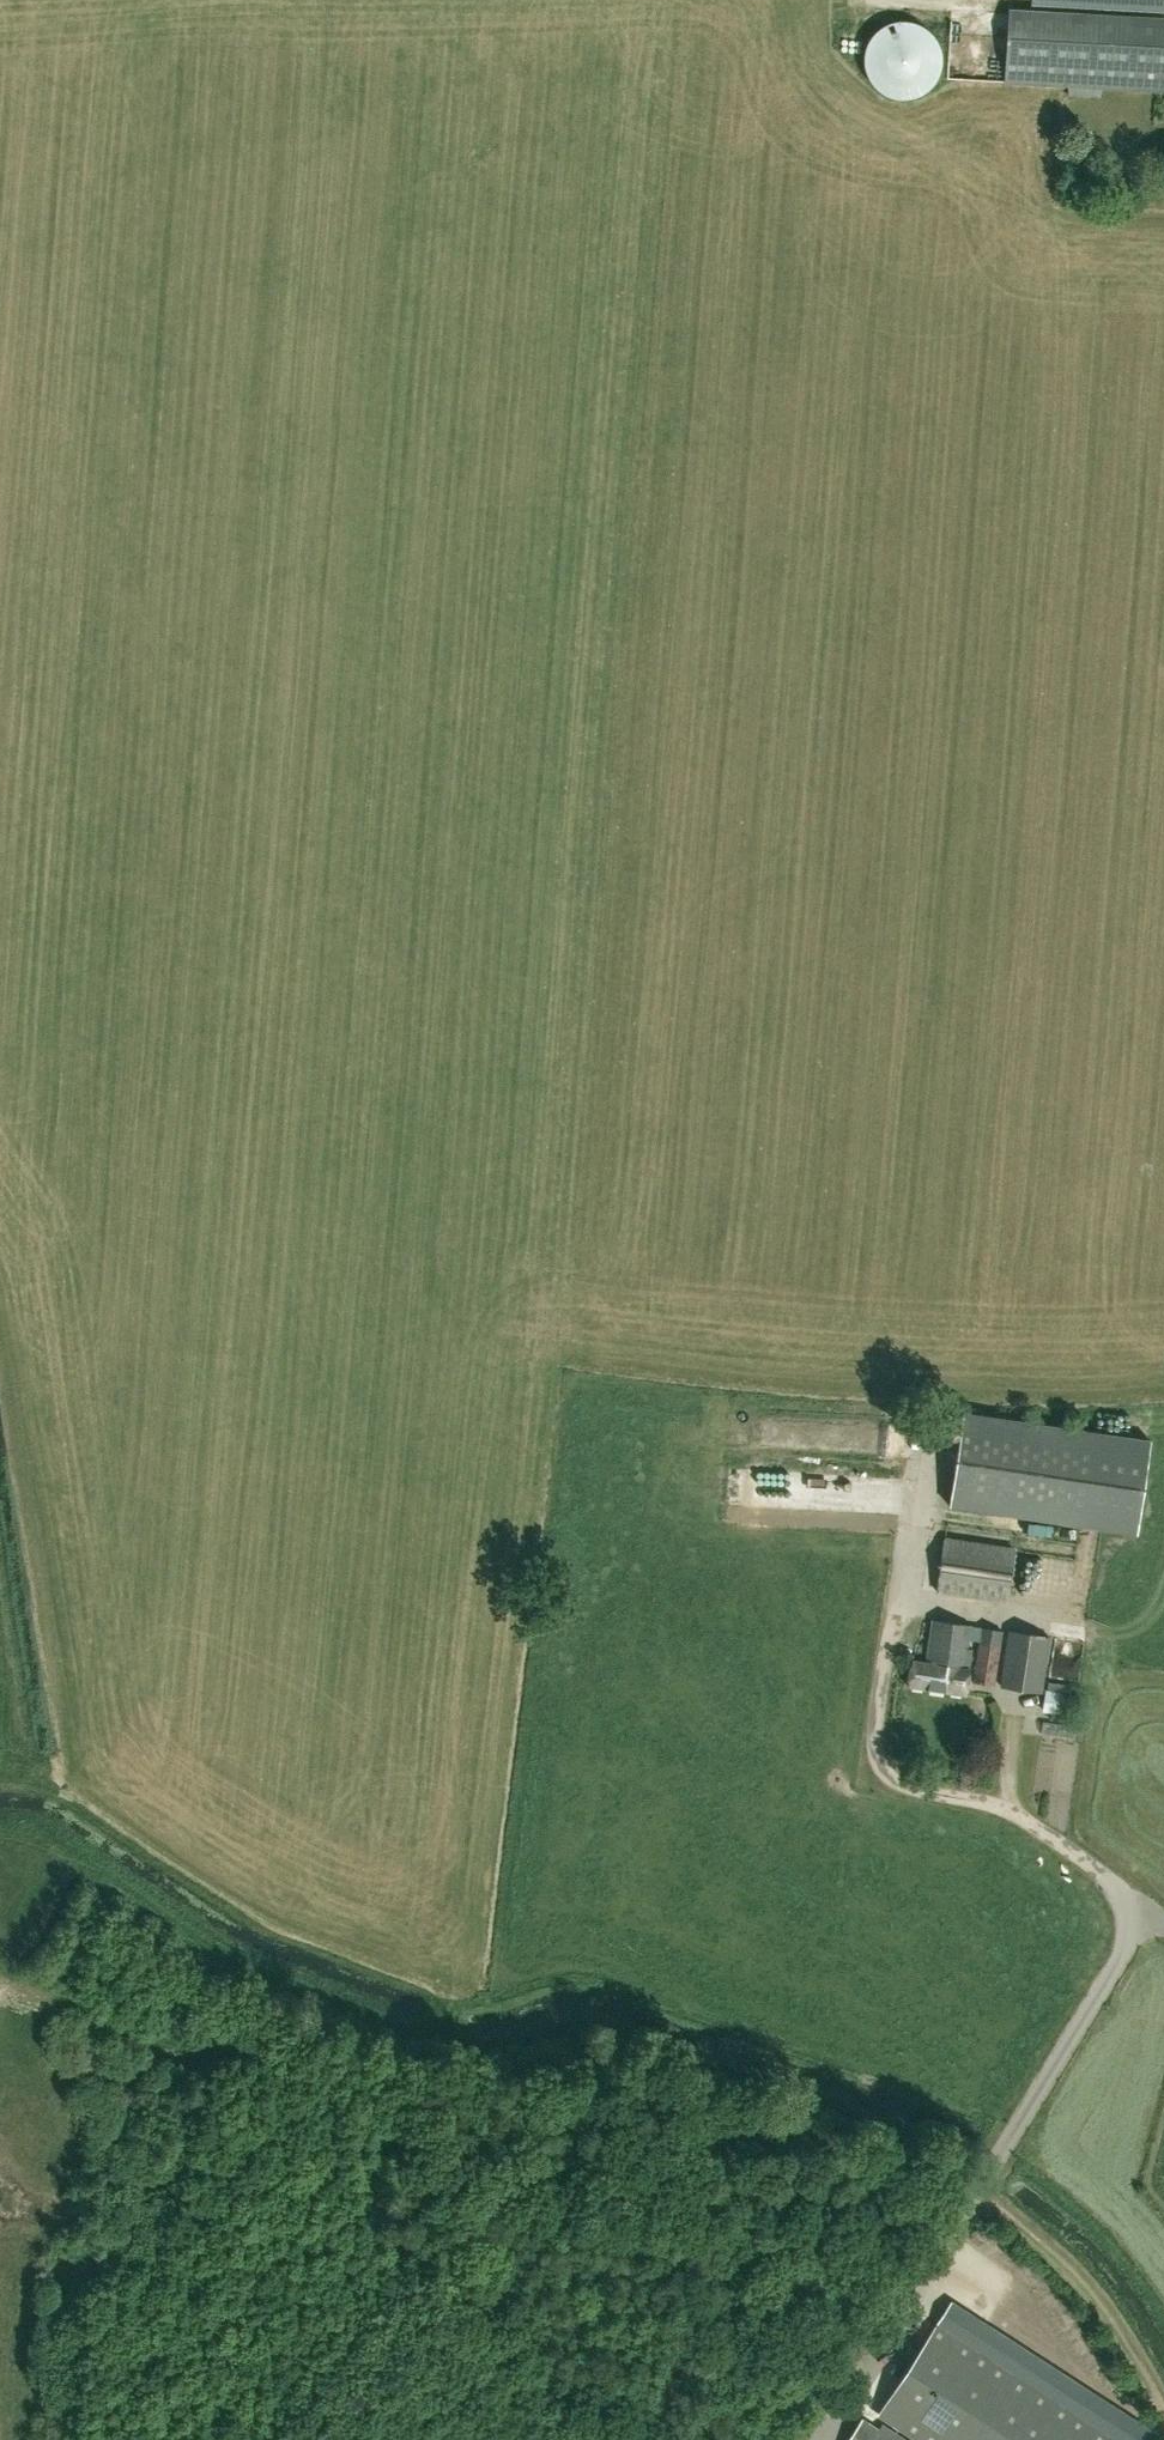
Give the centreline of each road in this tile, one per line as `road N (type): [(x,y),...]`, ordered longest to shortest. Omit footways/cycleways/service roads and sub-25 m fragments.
road 1 (unclassified): [(825,2439),(1146,1913)]

